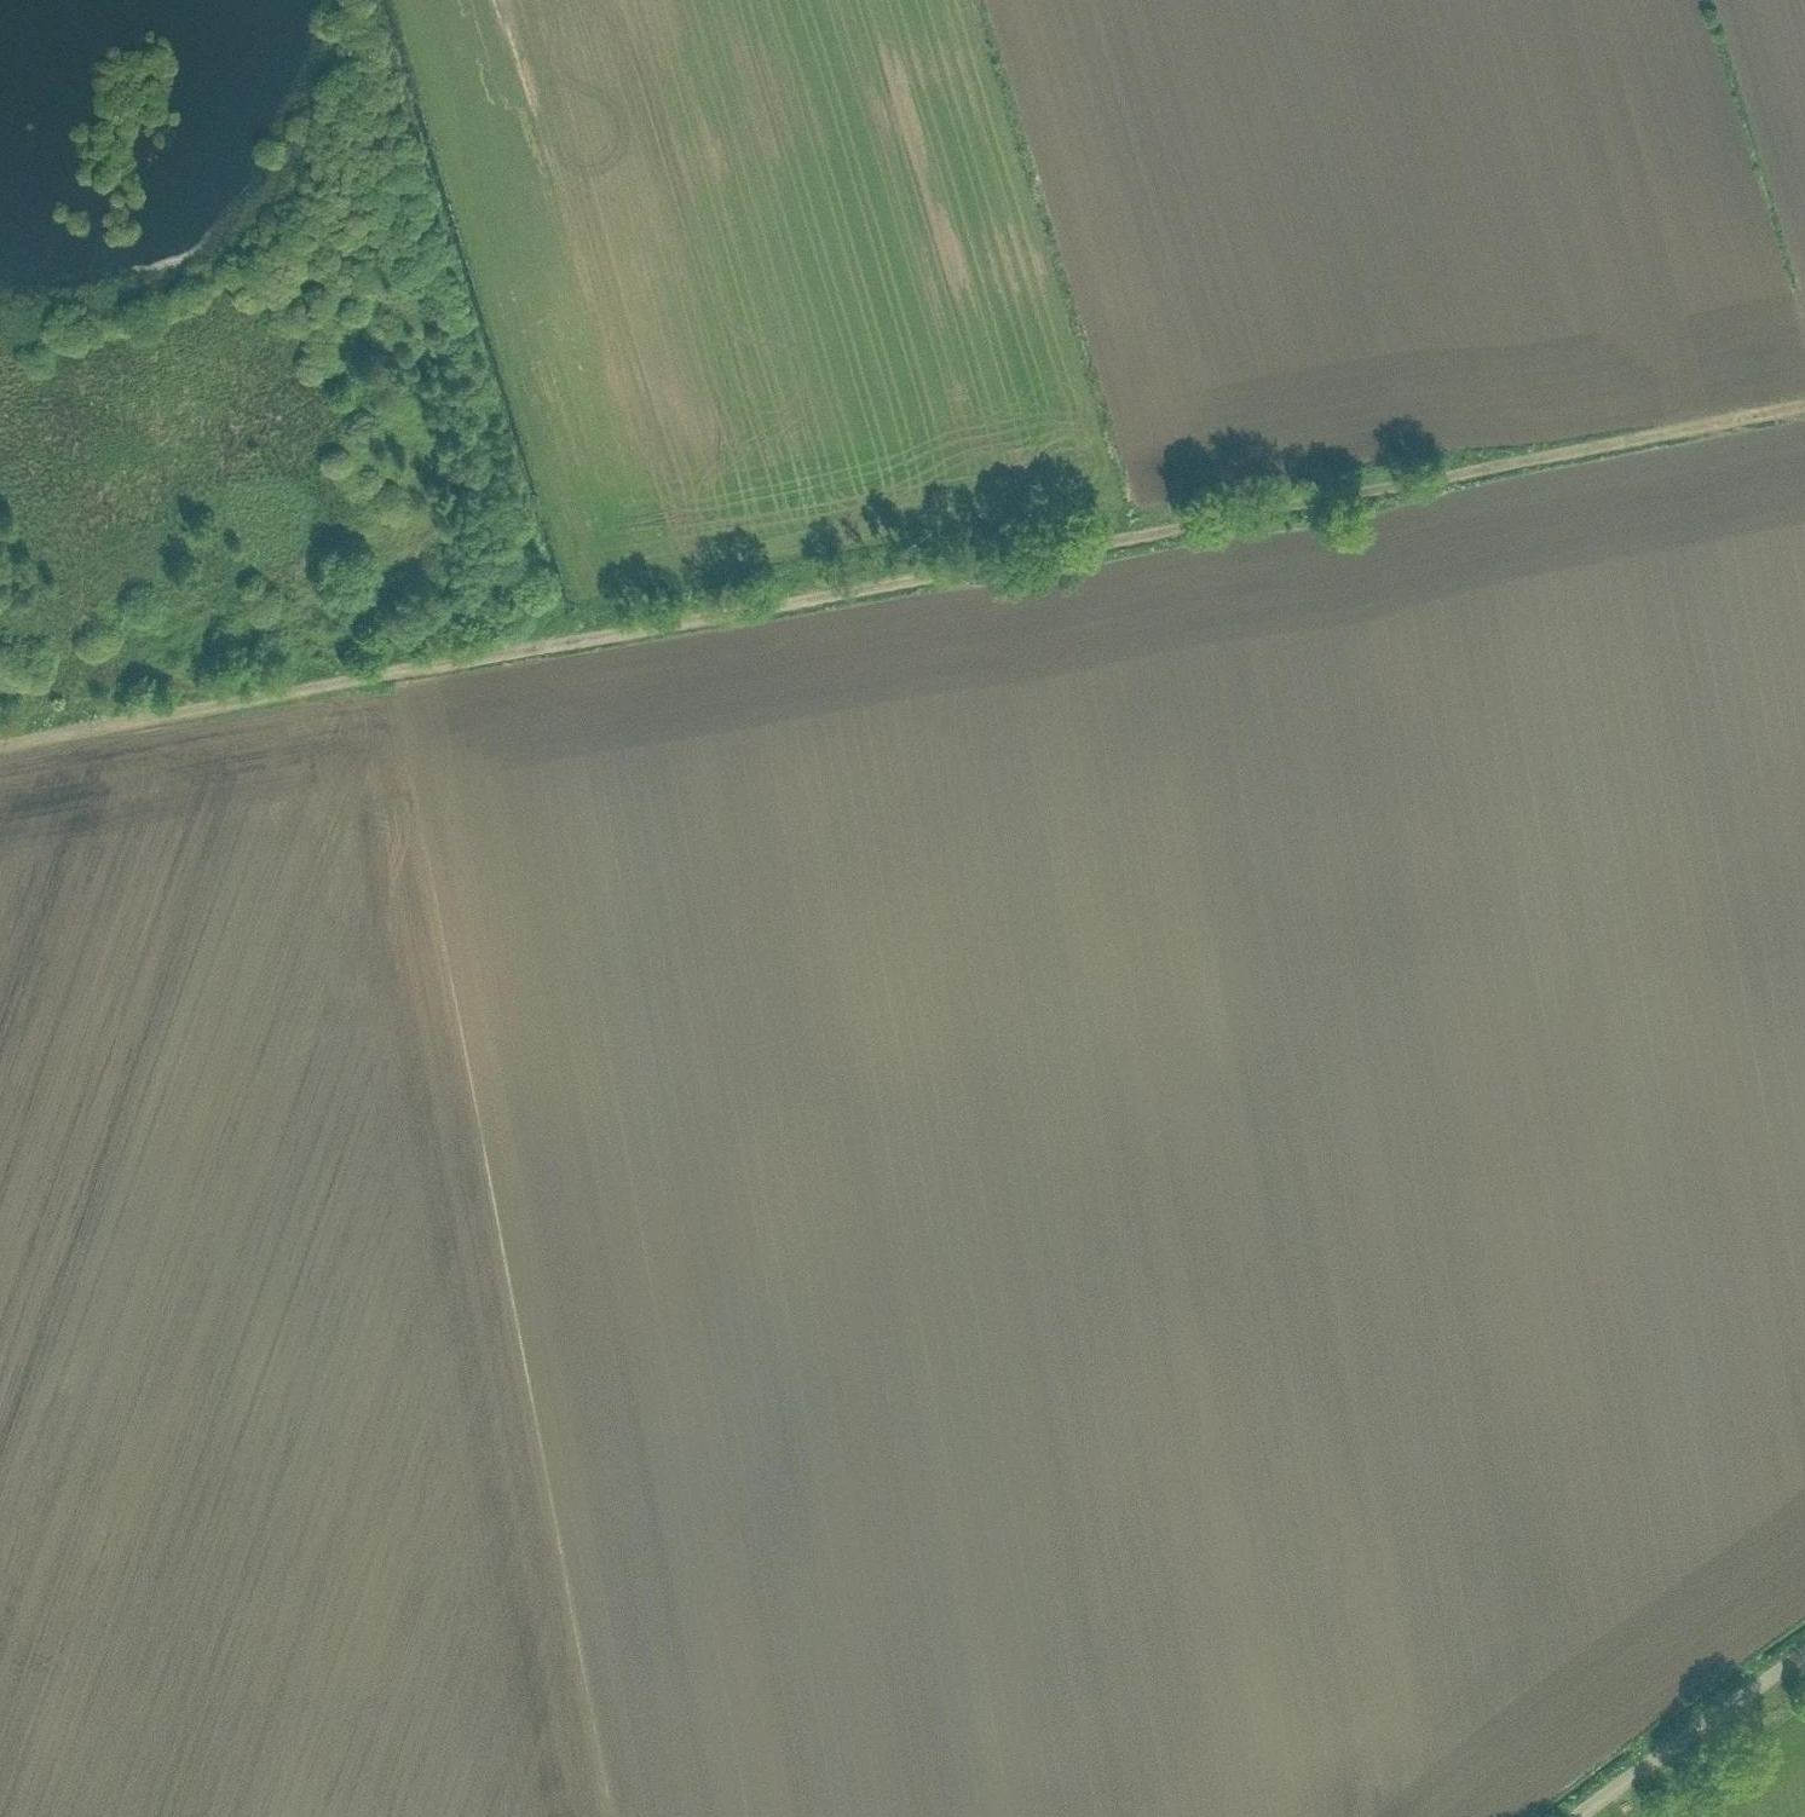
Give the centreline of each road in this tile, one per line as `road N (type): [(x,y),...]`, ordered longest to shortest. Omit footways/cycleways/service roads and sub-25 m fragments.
road 1 (track): [(1804,409),(0,743)]
road 2 (unclassified): [(1575,1816),(1804,1654)]

